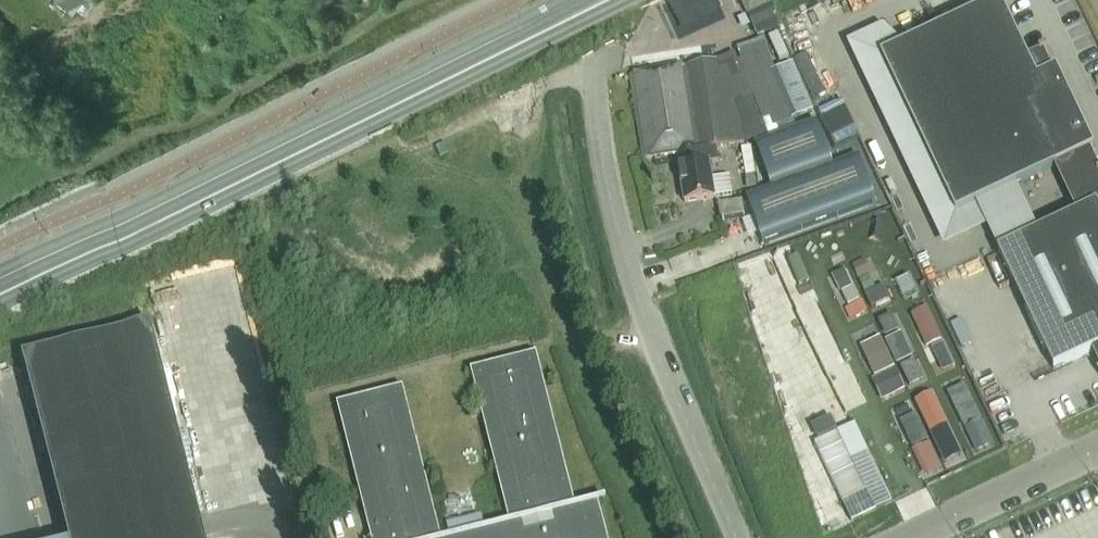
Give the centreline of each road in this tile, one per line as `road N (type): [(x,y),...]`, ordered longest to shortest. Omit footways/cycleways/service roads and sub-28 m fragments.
road 1 (tertiary): [(0,295),(592,0)]
road 2 (unclassified): [(739,537),(630,265),(599,121),(600,62)]
road 3 (unclassified): [(916,537),(1097,455)]

